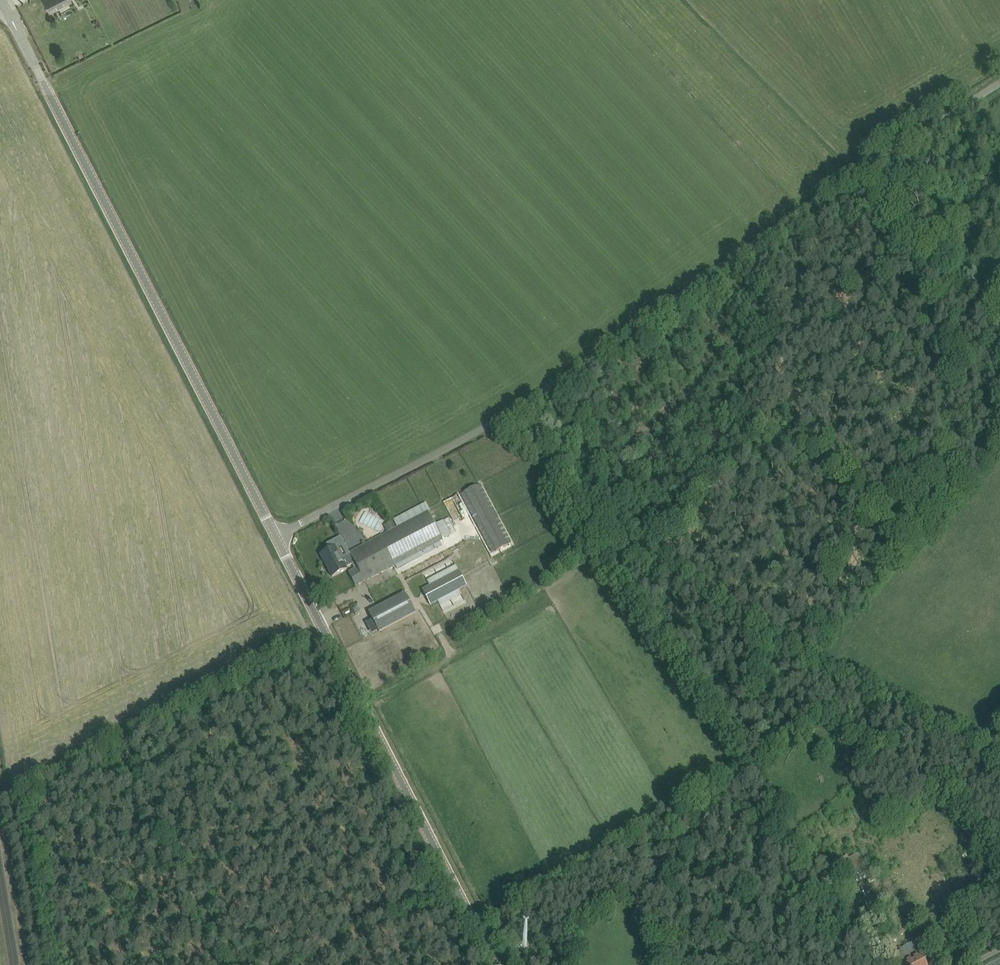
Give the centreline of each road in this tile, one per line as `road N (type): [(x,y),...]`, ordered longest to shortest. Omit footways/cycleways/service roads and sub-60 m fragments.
road 1 (unclassified): [(275,536),(526,402),(999,84)]
road 2 (tertiary): [(275,536),(3,1)]
road 3 (tertiary): [(496,964),(275,536)]
road 4 (track): [(15,801),(23,781),(321,623)]
road 5 (track): [(861,170),(999,319)]
road 6 (track): [(46,964),(15,801)]

